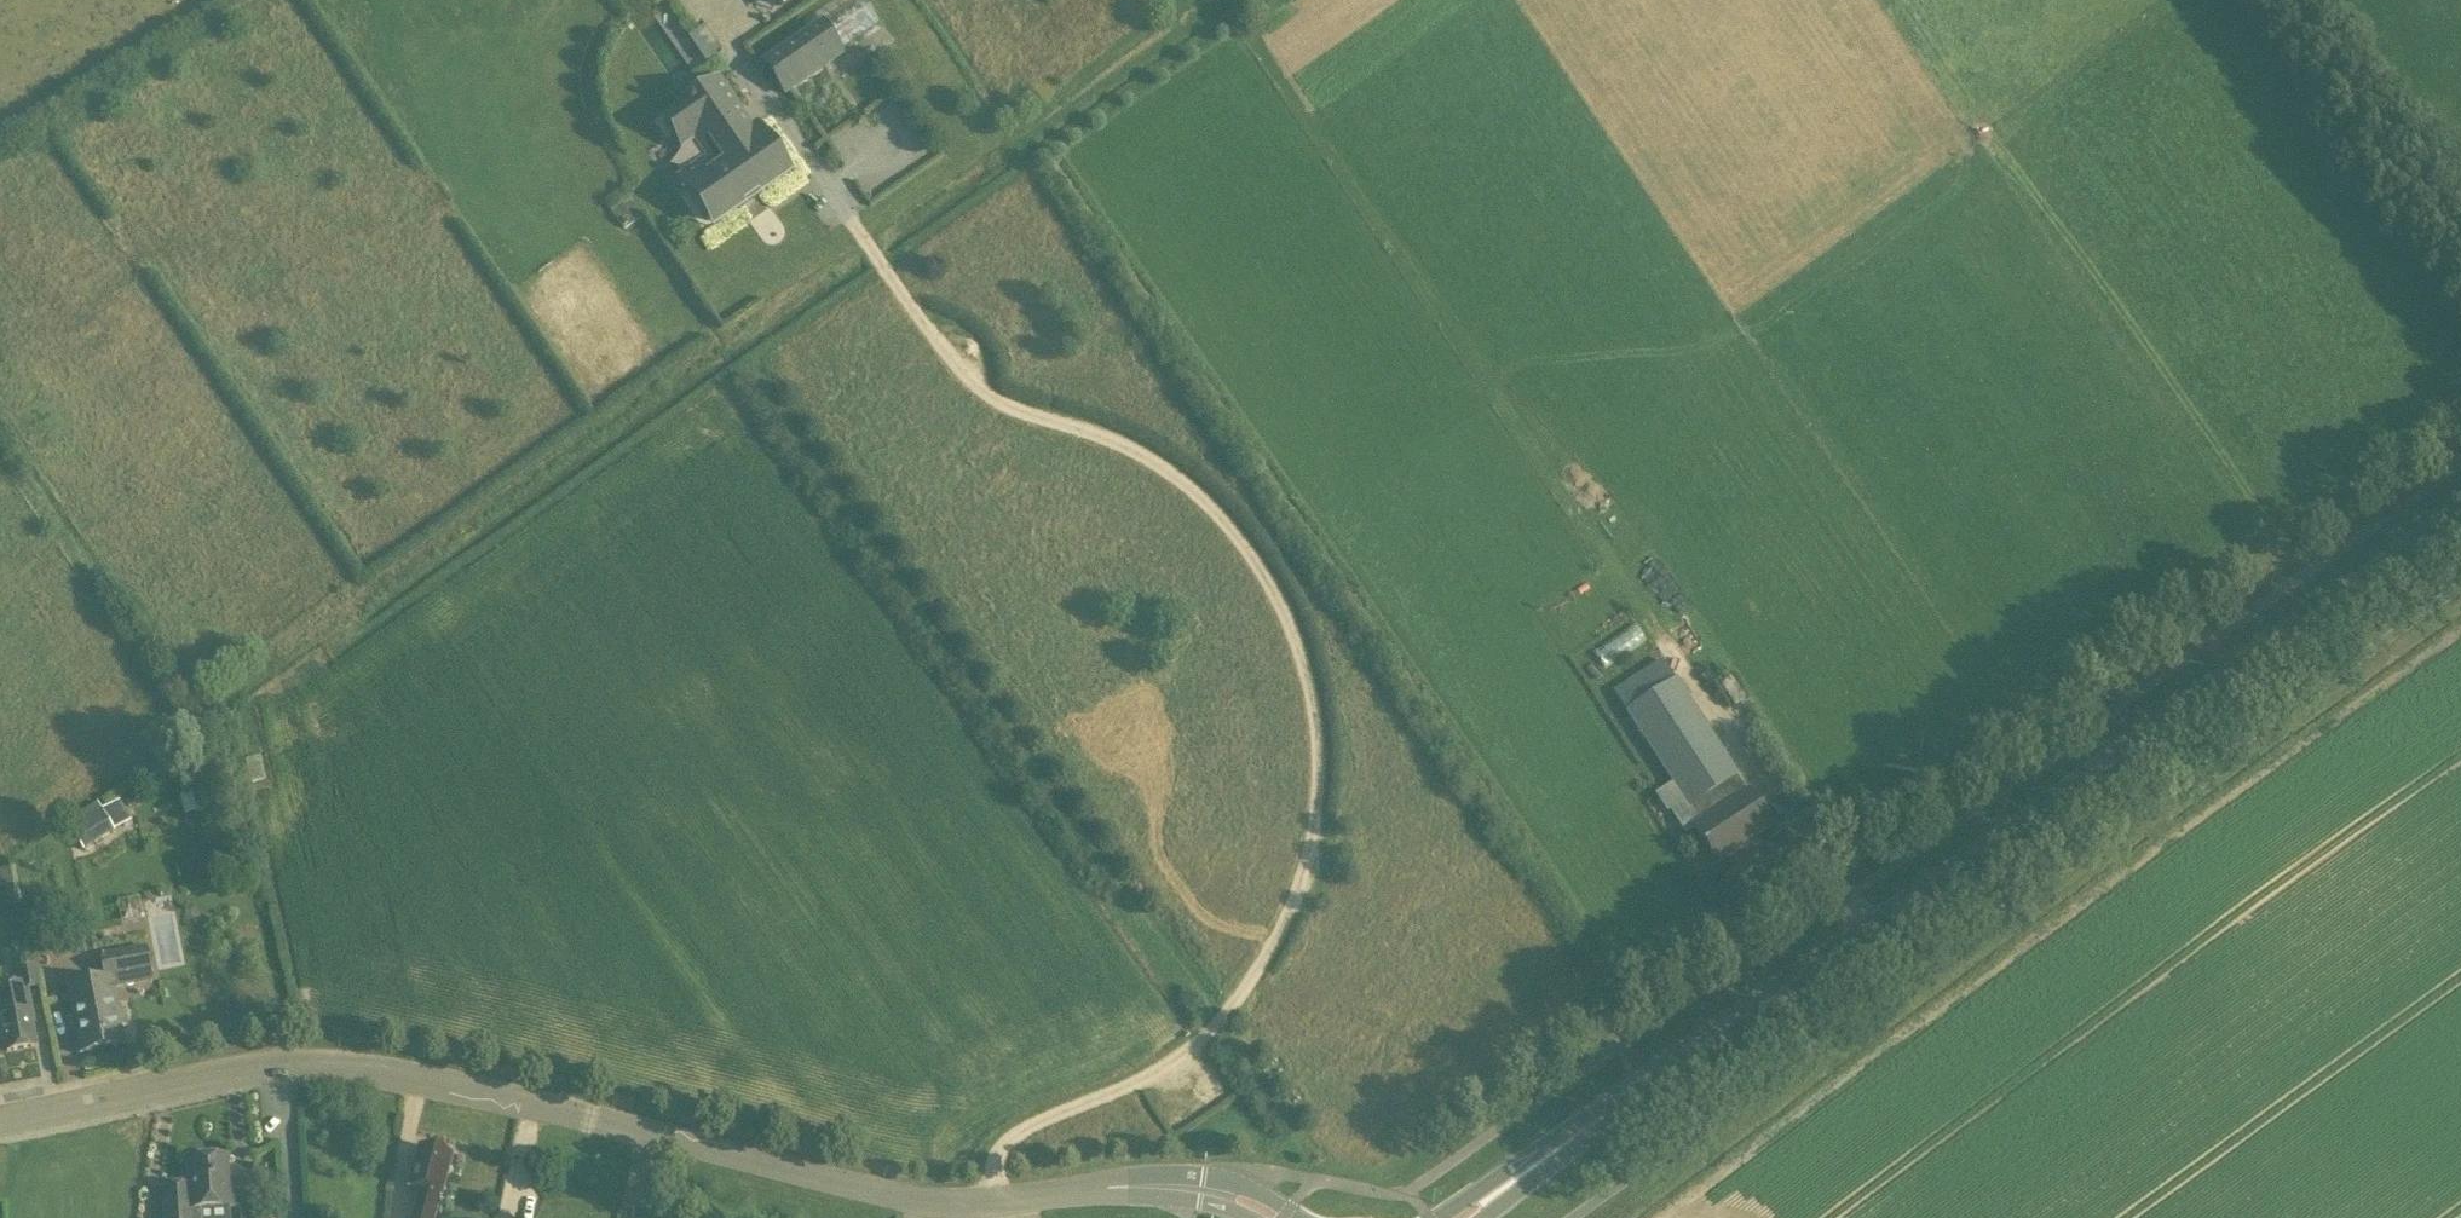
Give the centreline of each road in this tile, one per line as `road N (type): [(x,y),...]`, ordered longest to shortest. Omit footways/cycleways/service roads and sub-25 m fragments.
road 1 (secondary): [(1461,1217),(2460,513)]
road 2 (tertiary): [(0,1119),(291,1063),(417,1080),(921,1203),(998,1205),(1168,1187)]

